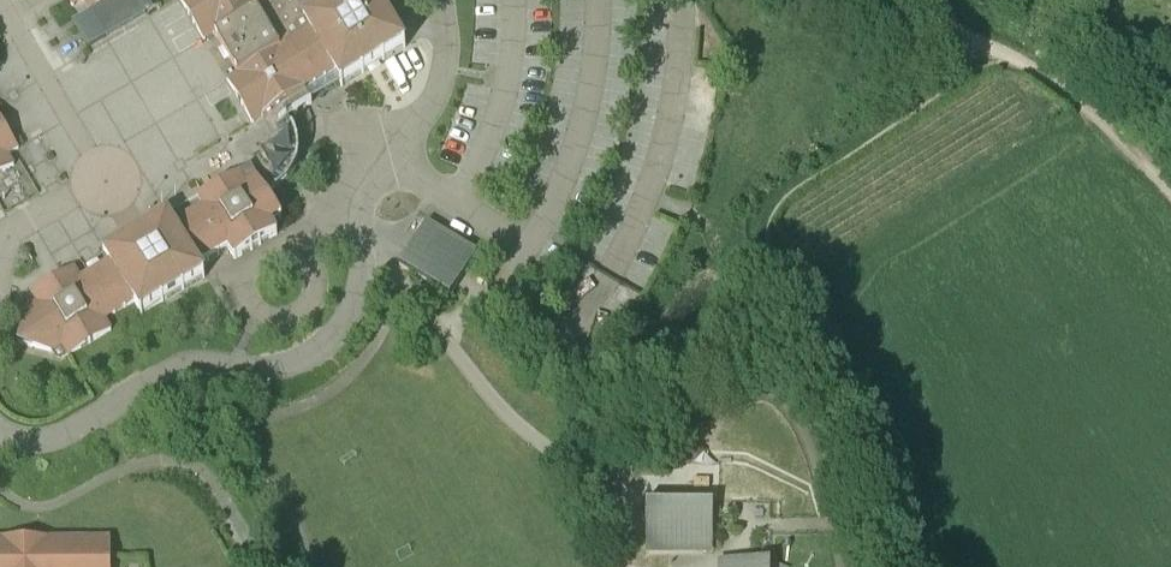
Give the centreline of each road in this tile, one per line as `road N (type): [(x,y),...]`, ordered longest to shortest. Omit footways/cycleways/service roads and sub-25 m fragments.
road 1 (track): [(919,557),(831,358),(764,254),(771,207),(904,121),(998,45),(1074,92),(1170,190)]
road 2 (unclassified): [(998,45),(852,0)]

